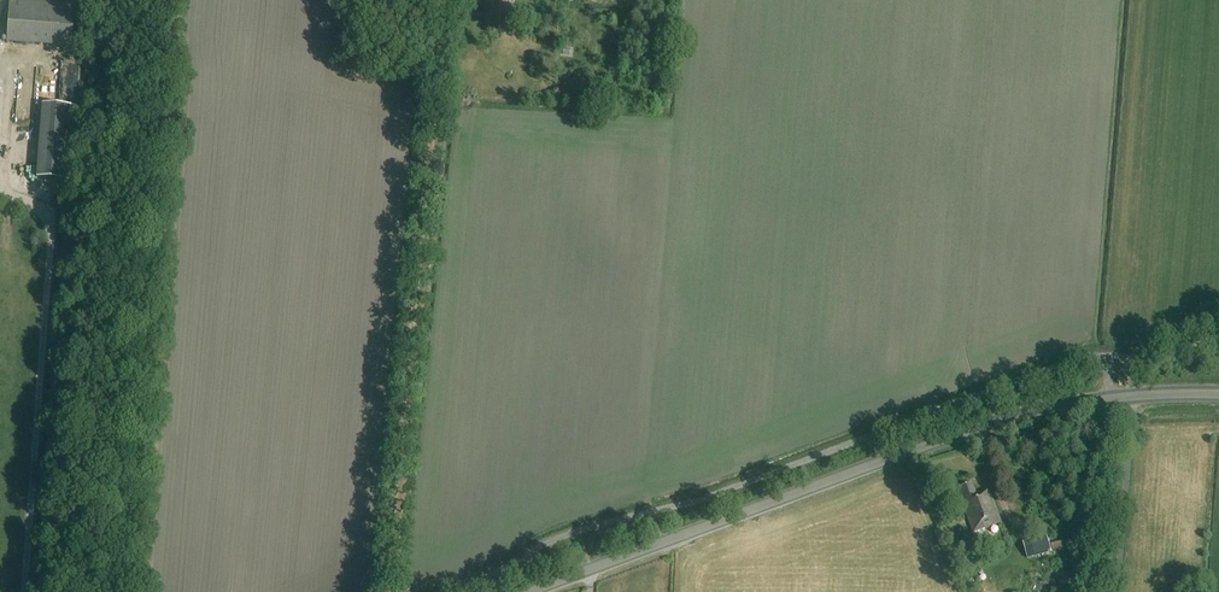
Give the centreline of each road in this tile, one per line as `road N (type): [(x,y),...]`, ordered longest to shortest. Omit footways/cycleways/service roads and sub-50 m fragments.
road 1 (tertiary): [(532,591),(973,429),(1108,397),(1218,393)]

